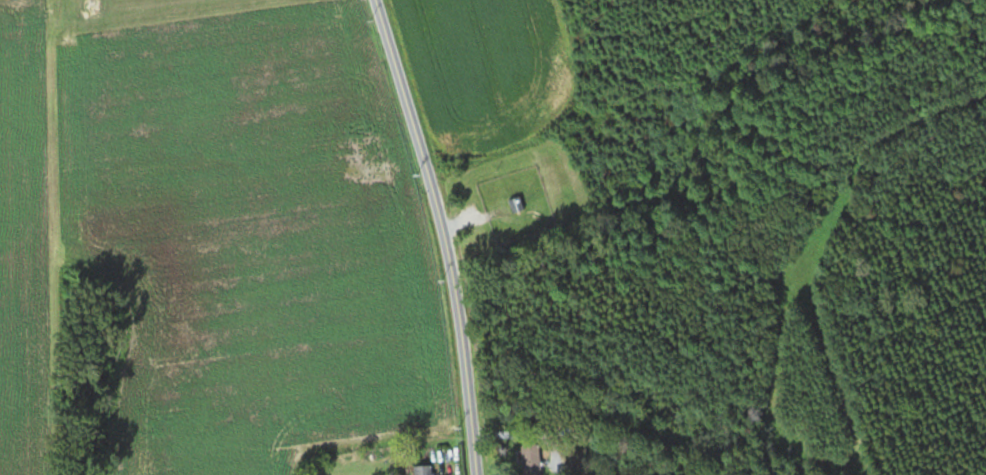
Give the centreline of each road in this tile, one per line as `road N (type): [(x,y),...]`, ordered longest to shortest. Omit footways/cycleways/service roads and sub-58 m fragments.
road 1 (tertiary): [(477,474),(444,238),(375,0)]

